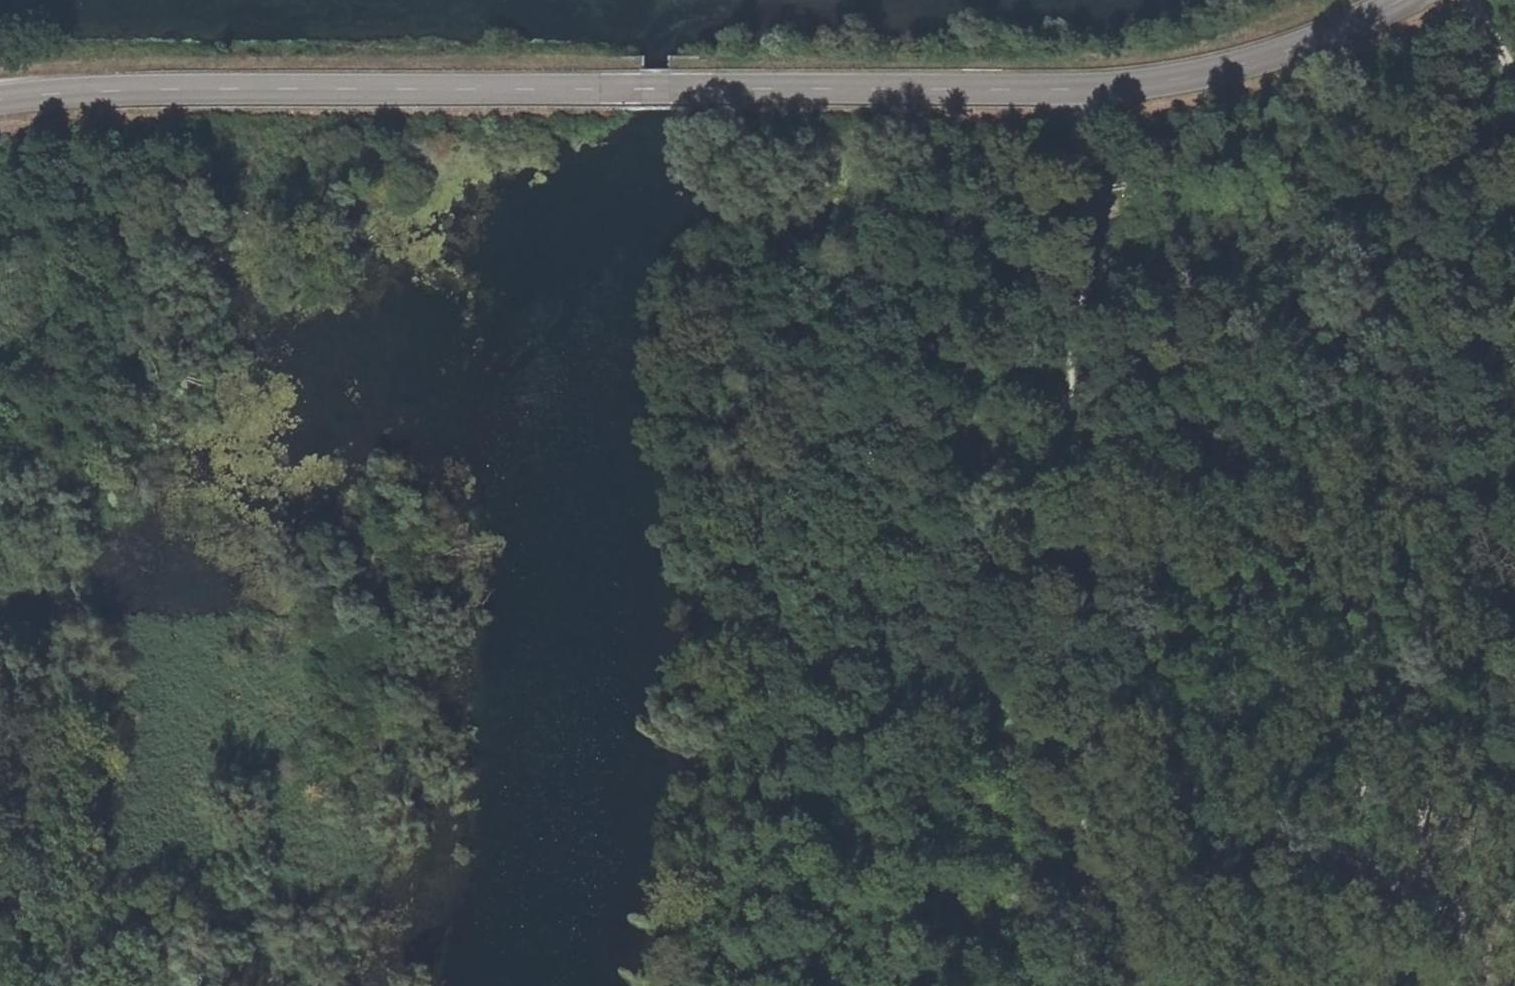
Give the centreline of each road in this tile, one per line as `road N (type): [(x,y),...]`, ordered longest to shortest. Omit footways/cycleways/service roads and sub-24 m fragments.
road 1 (tertiary): [(1400,0),(1280,57),(1088,91),(0,100)]
road 2 (track): [(1088,91),(1093,985)]

